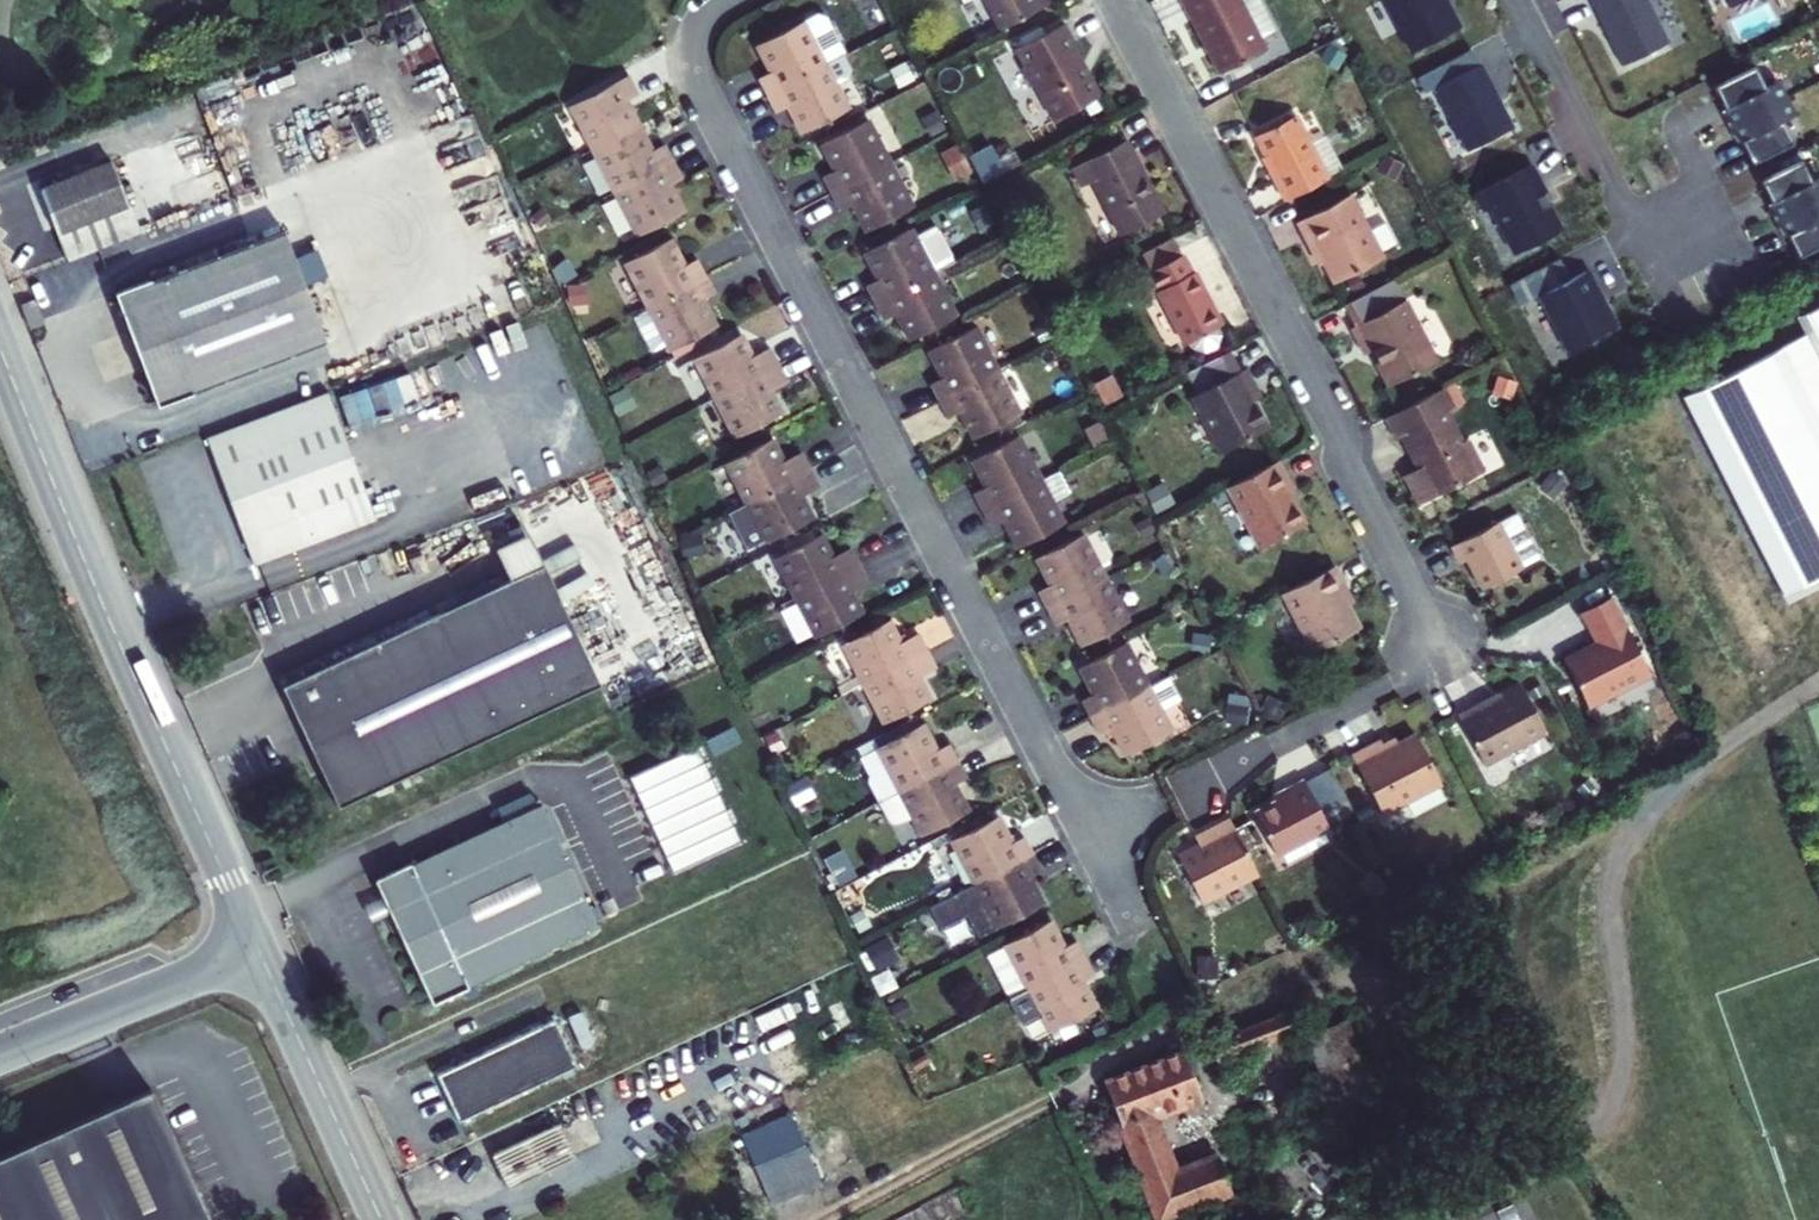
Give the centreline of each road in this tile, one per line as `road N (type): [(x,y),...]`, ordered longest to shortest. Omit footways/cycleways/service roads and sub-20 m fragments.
road 1 (residential): [(718,0),(701,17),(692,47),(700,91),(1134,927)]
road 2 (residential): [(1115,0),(1329,412),(1355,488),(1430,635),(1419,667),(1273,745)]
road 3 (tertiary): [(0,349),(104,607),(259,952)]
road 4 (residential): [(1512,0),(1623,203),(1682,242)]
road 5 (tertiary): [(259,952),(381,1219)]
road 6 (unclassified): [(0,1054),(259,952)]

